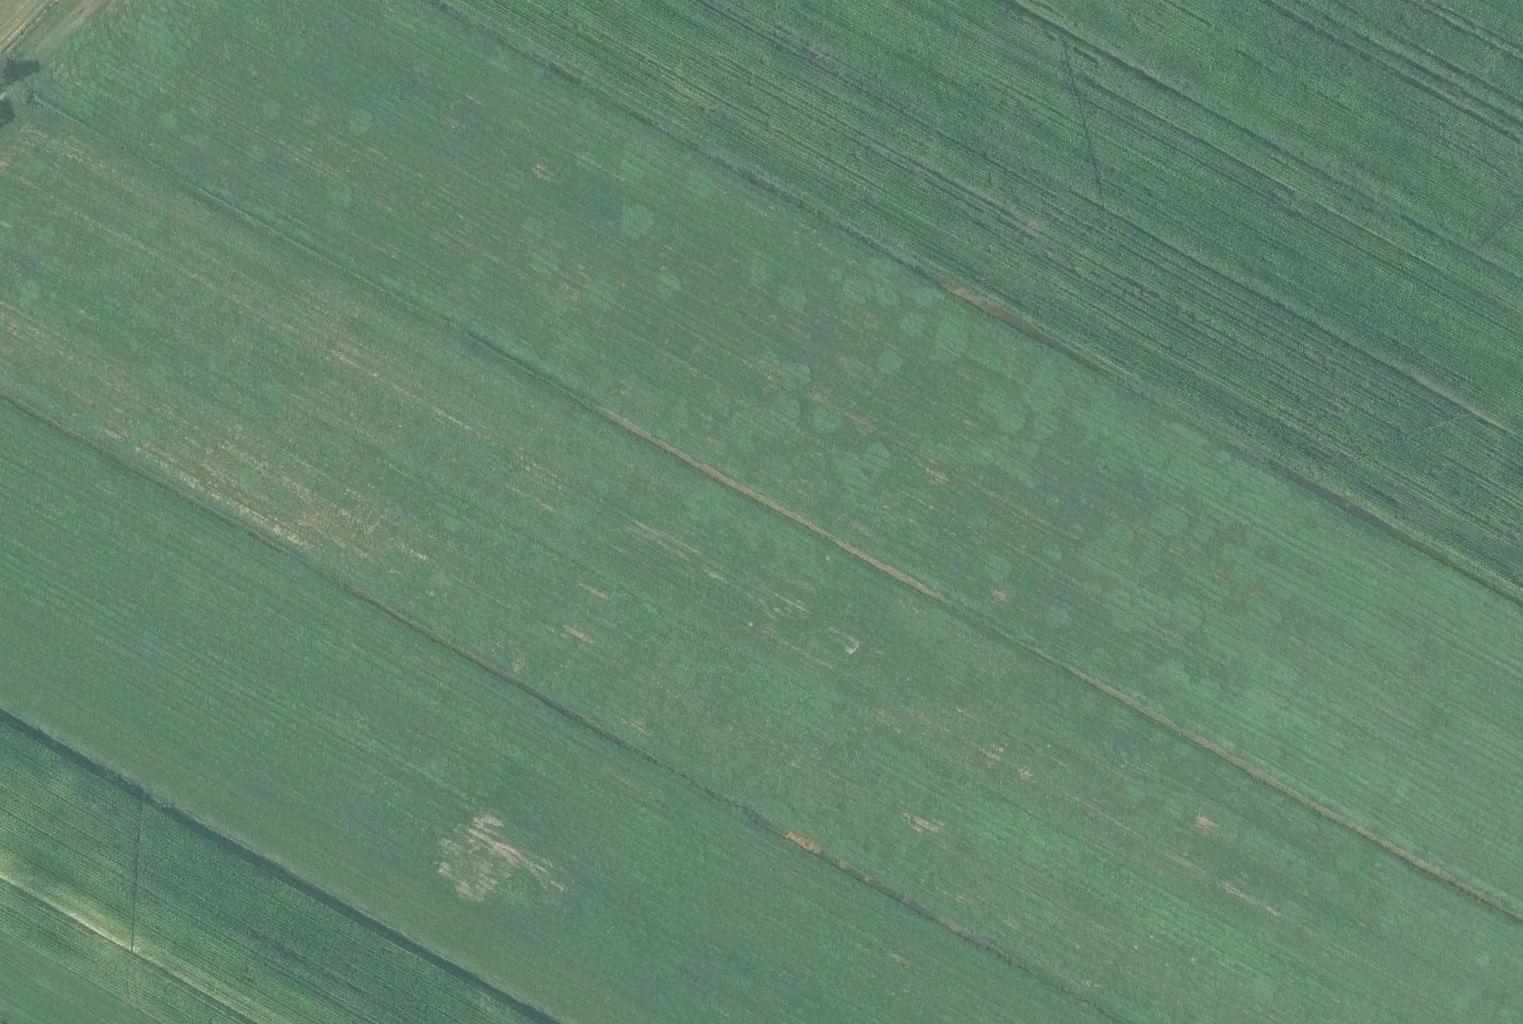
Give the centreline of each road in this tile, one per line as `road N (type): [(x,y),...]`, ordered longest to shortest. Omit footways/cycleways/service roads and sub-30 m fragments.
road 1 (track): [(0,91),(87,0)]

